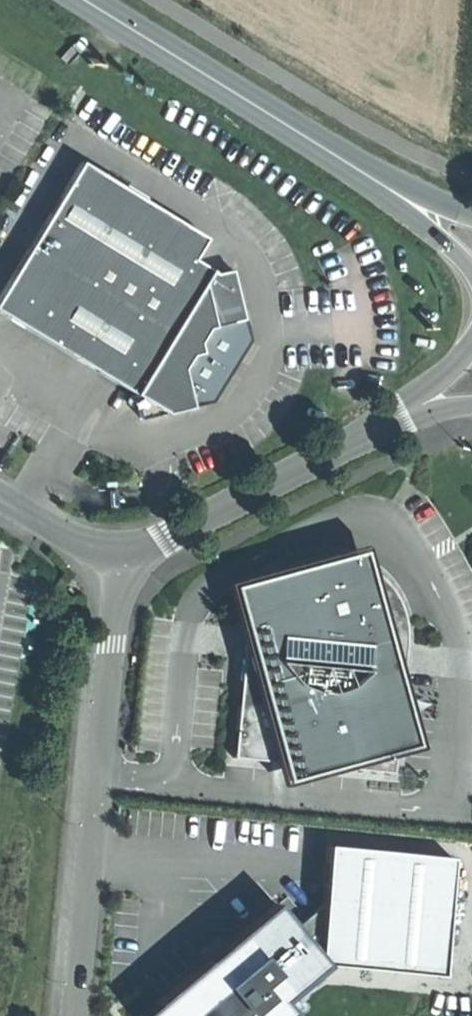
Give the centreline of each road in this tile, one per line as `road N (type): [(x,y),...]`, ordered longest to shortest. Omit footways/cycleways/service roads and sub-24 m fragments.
road 1 (unclassified): [(77,1015),(120,573)]
road 2 (secondary): [(81,0),(413,206)]
road 3 (unclassified): [(414,407),(120,573)]
road 4 (unclassified): [(120,573),(0,500)]

